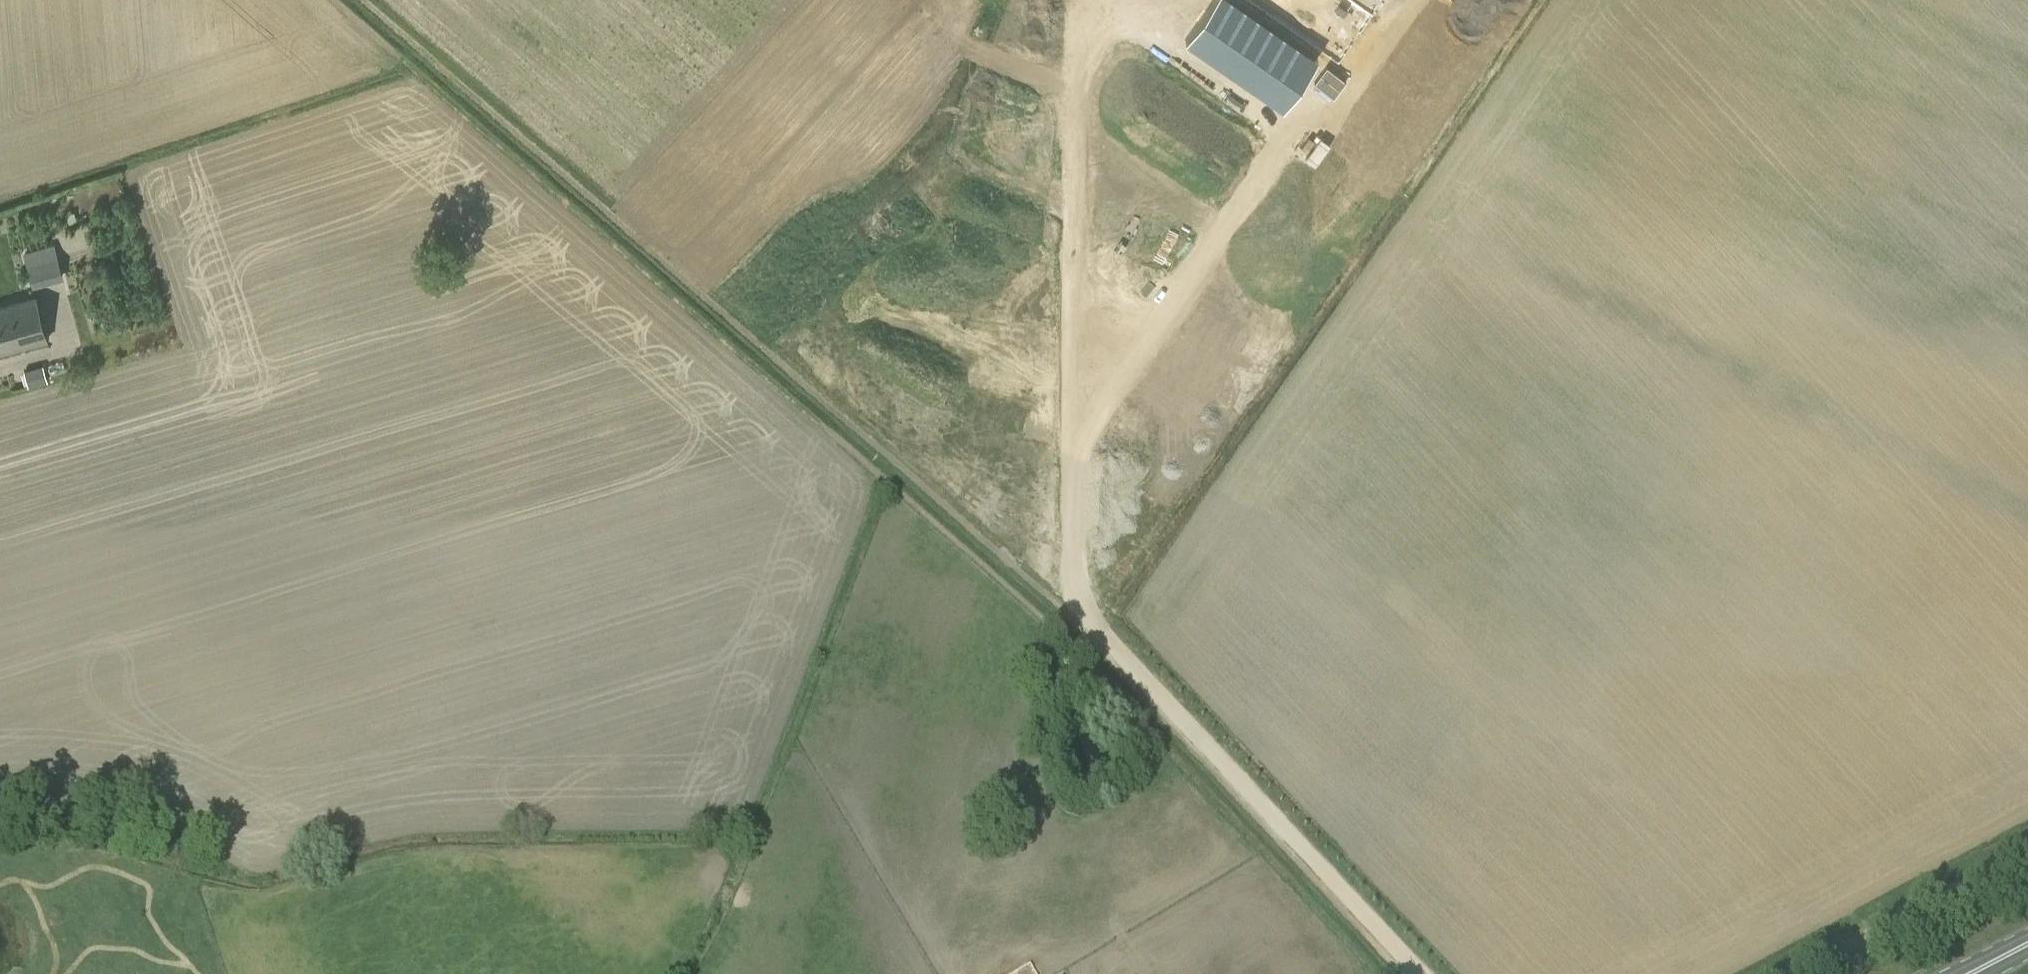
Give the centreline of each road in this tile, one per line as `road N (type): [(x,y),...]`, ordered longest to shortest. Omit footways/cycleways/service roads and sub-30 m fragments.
road 1 (unclassified): [(1795,973),(2027,854)]

